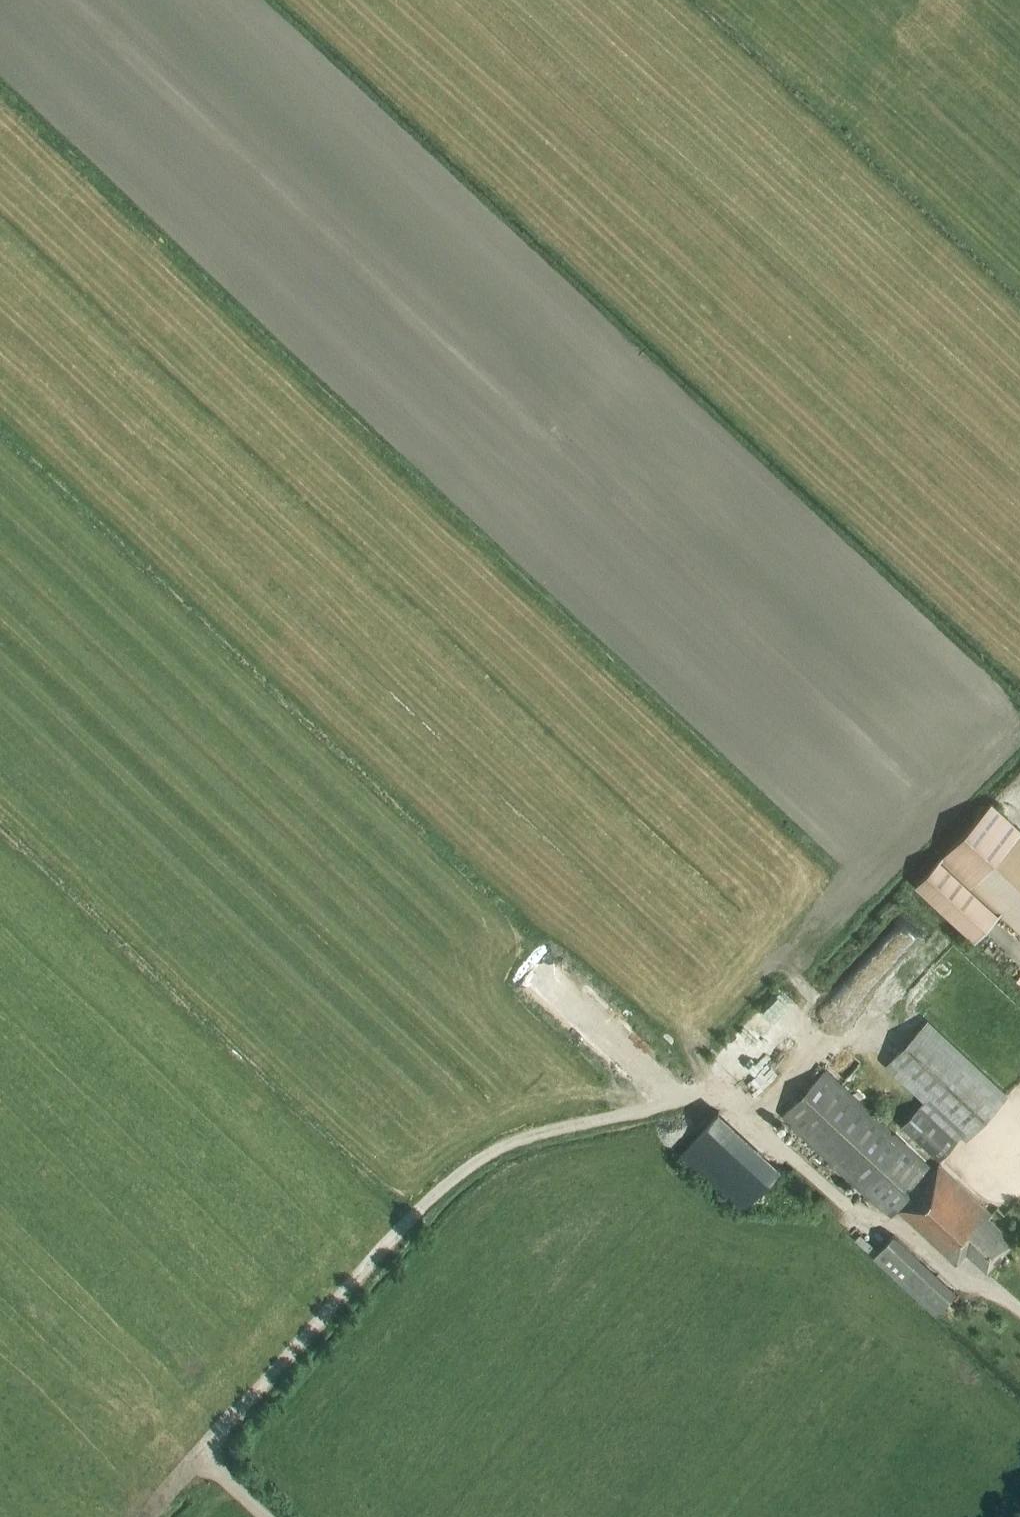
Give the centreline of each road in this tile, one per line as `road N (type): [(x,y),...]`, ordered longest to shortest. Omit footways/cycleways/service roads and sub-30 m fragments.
road 1 (track): [(268,1516),(206,1456),(149,1516)]

